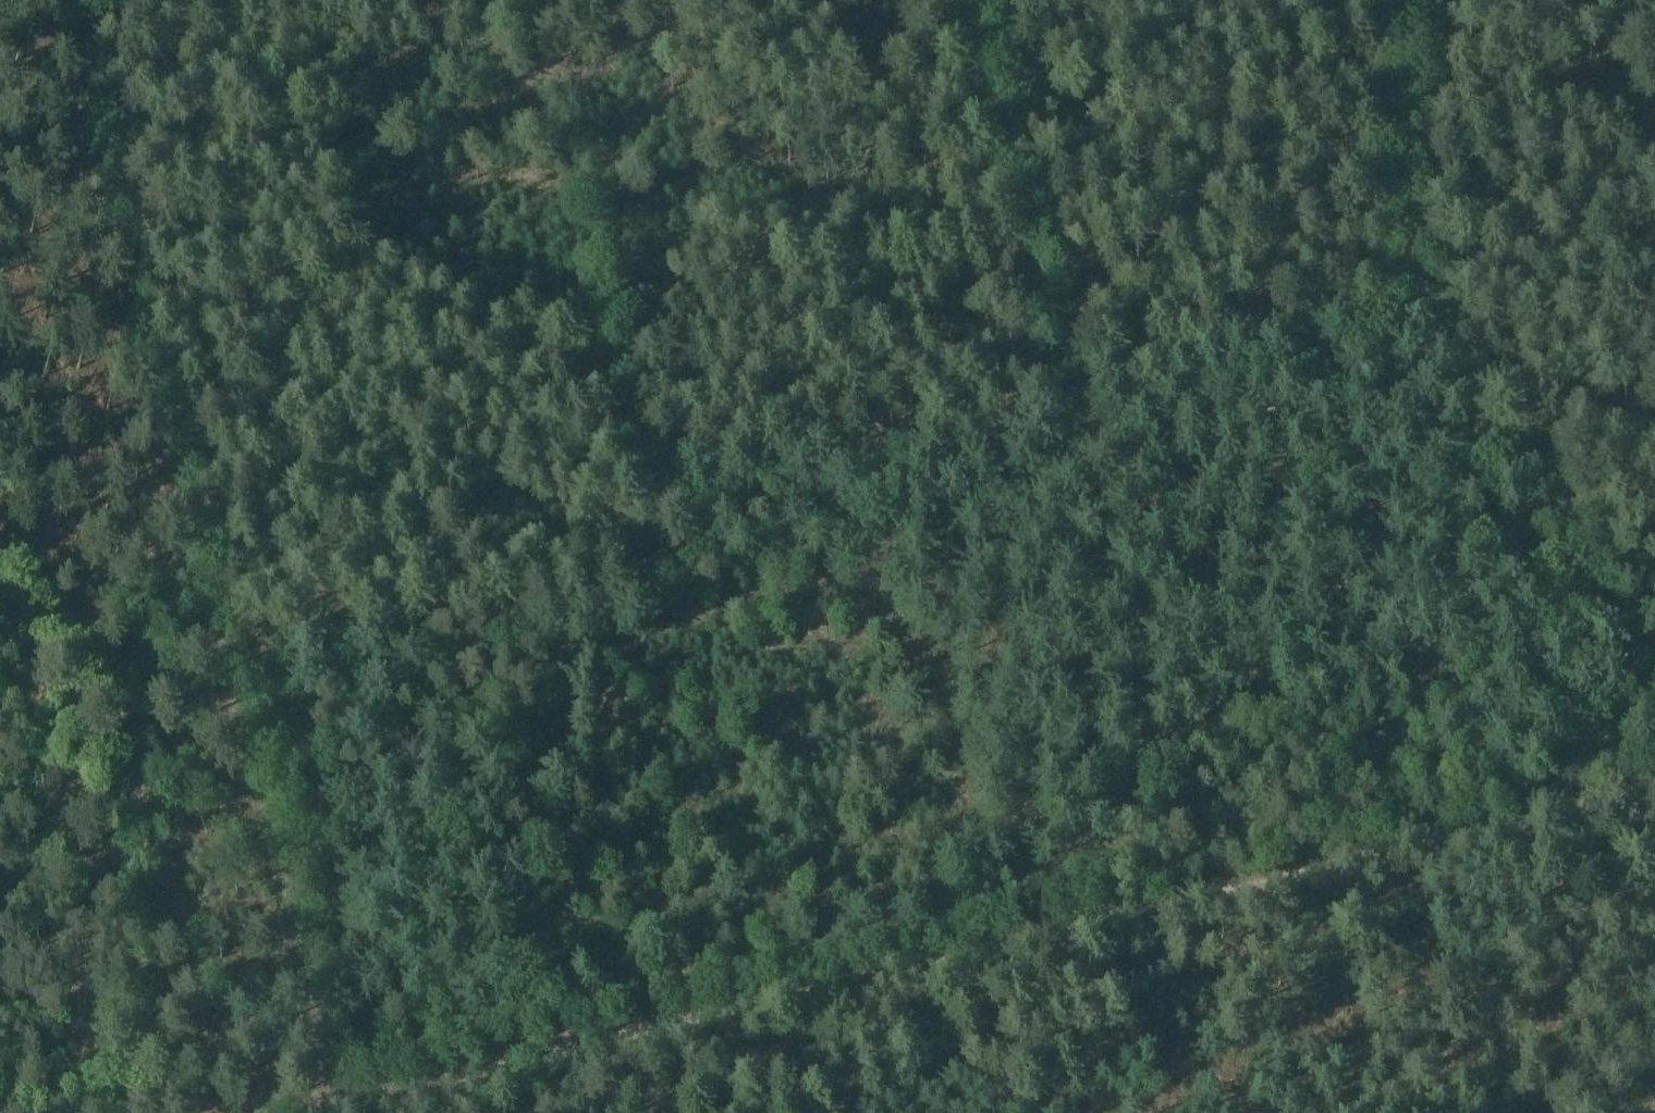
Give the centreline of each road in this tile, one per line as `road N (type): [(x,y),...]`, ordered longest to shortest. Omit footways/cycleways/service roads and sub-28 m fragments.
road 1 (track): [(1654,788),(1099,907),(346,1097)]
road 2 (track): [(49,0),(346,1097)]

